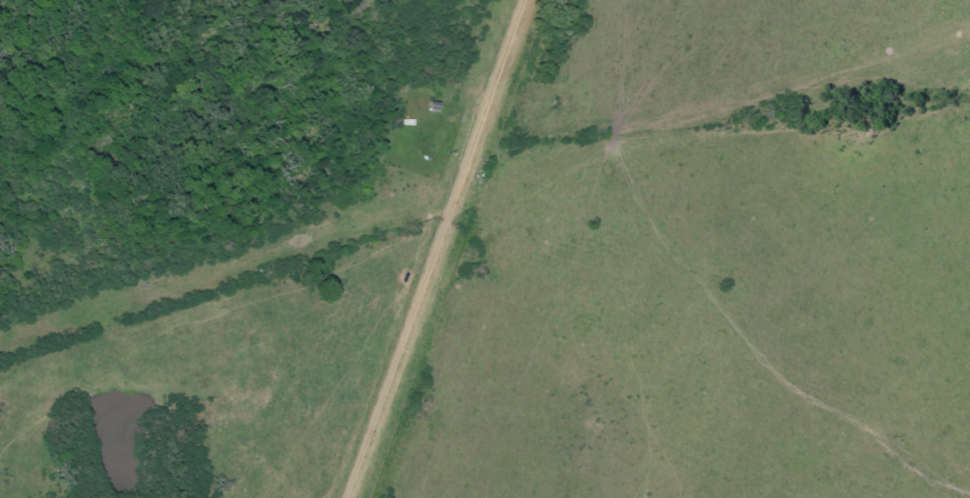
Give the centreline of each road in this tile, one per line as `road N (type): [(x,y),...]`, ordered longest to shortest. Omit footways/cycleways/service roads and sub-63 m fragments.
road 1 (residential): [(443,0),(239,497)]
road 2 (residential): [(340,497),(473,115),(521,0)]

